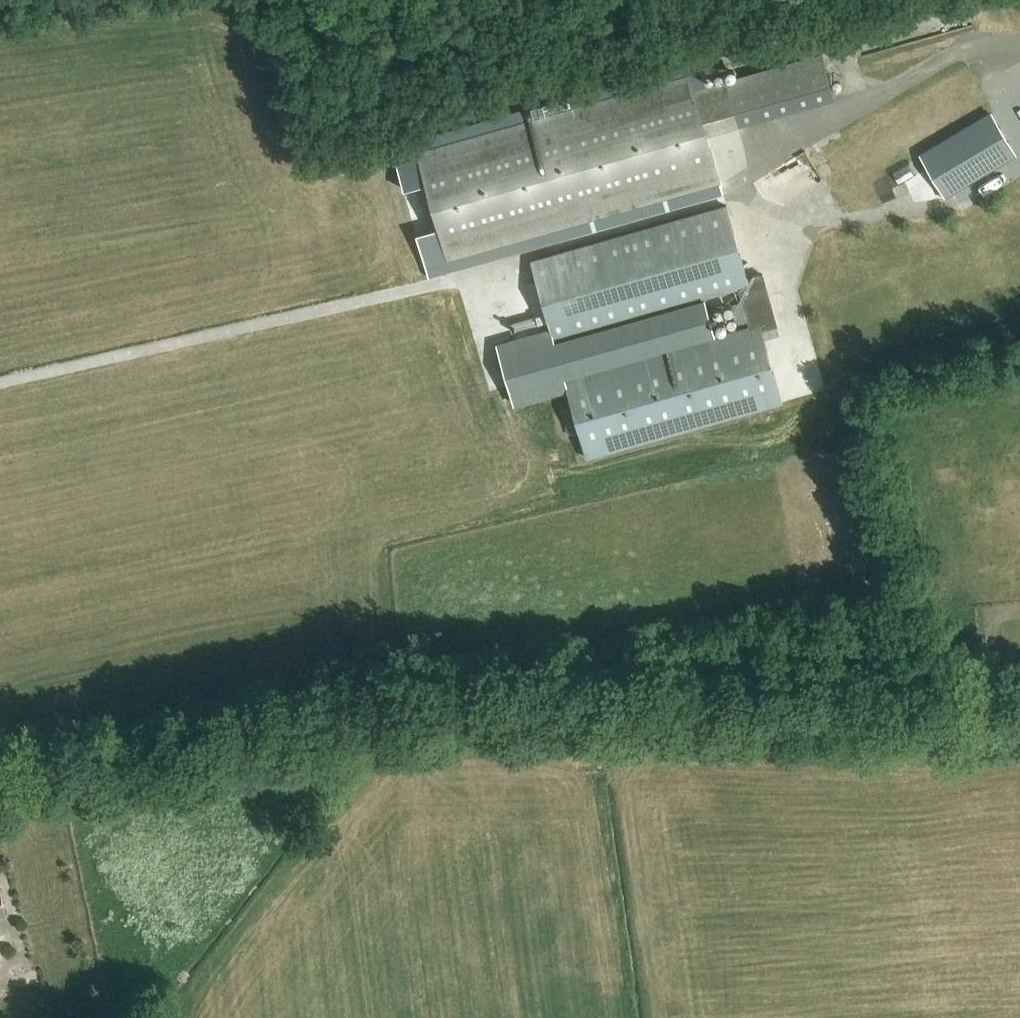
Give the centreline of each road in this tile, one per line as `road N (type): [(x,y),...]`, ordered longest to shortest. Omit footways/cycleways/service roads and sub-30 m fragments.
road 1 (track): [(1019,163),(952,205),(843,221),(723,194),(450,277),(0,381)]
road 2 (unclassified): [(0,766),(370,691),(1019,714)]

